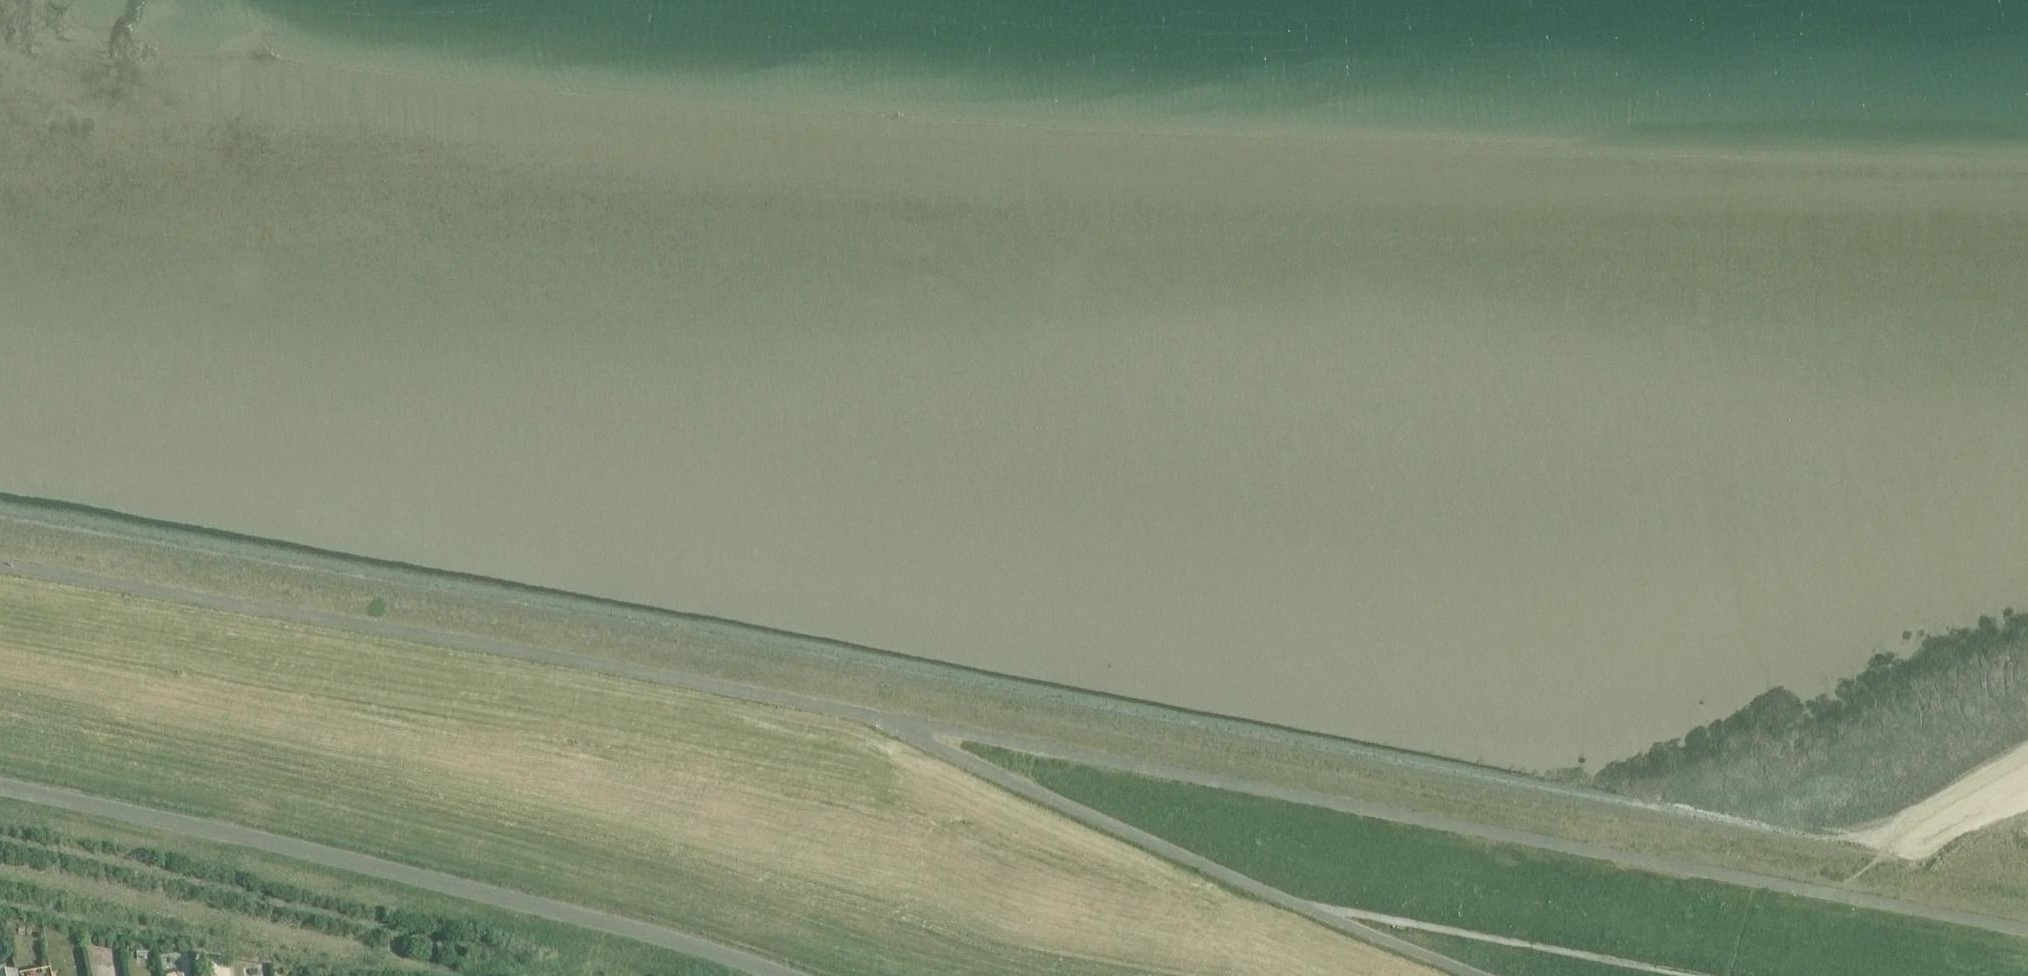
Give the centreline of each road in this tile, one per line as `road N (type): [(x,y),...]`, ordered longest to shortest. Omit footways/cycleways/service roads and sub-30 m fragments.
road 1 (unclassified): [(785,975),(407,874),(0,786)]

